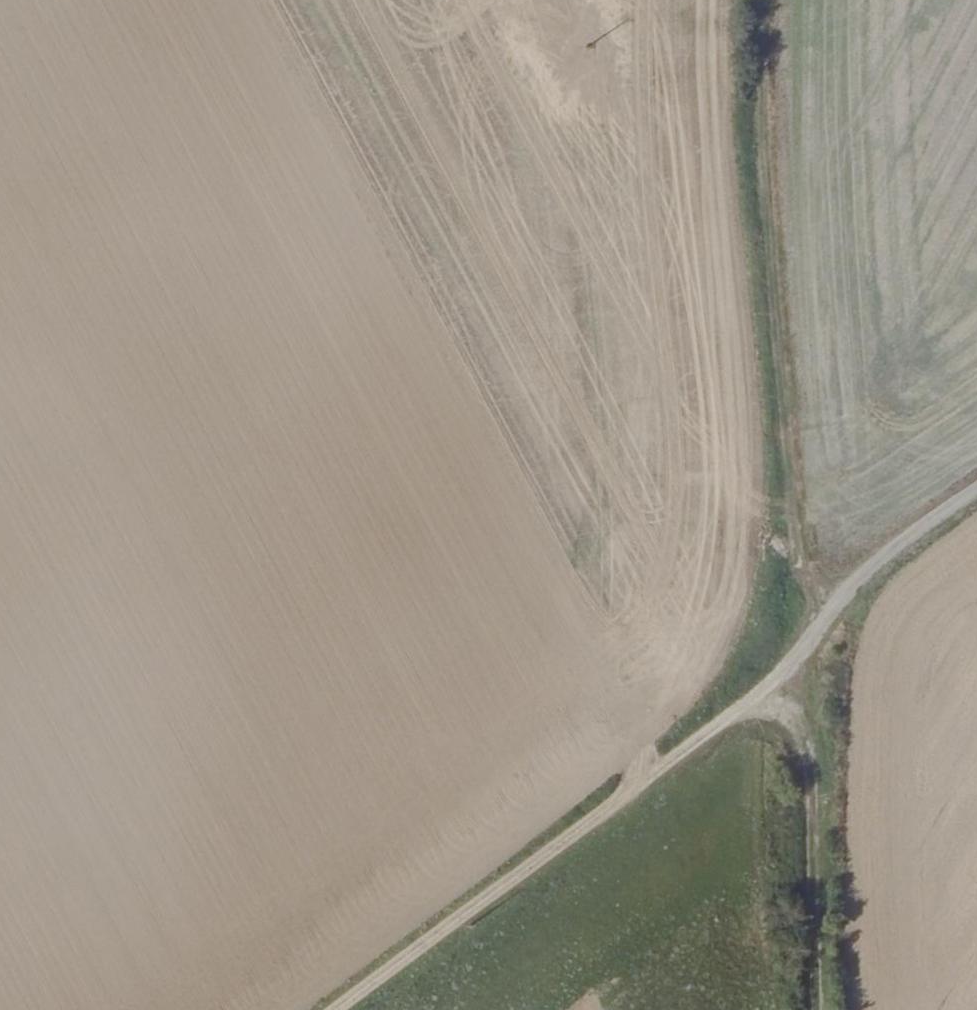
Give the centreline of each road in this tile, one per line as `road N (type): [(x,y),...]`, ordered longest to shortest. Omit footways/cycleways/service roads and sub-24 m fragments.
road 1 (track): [(339,1009),(777,697),(838,598),(976,494)]
road 2 (track): [(815,637),(797,514),(759,0)]
road 3 (track): [(828,1009),(808,752),(777,697)]

